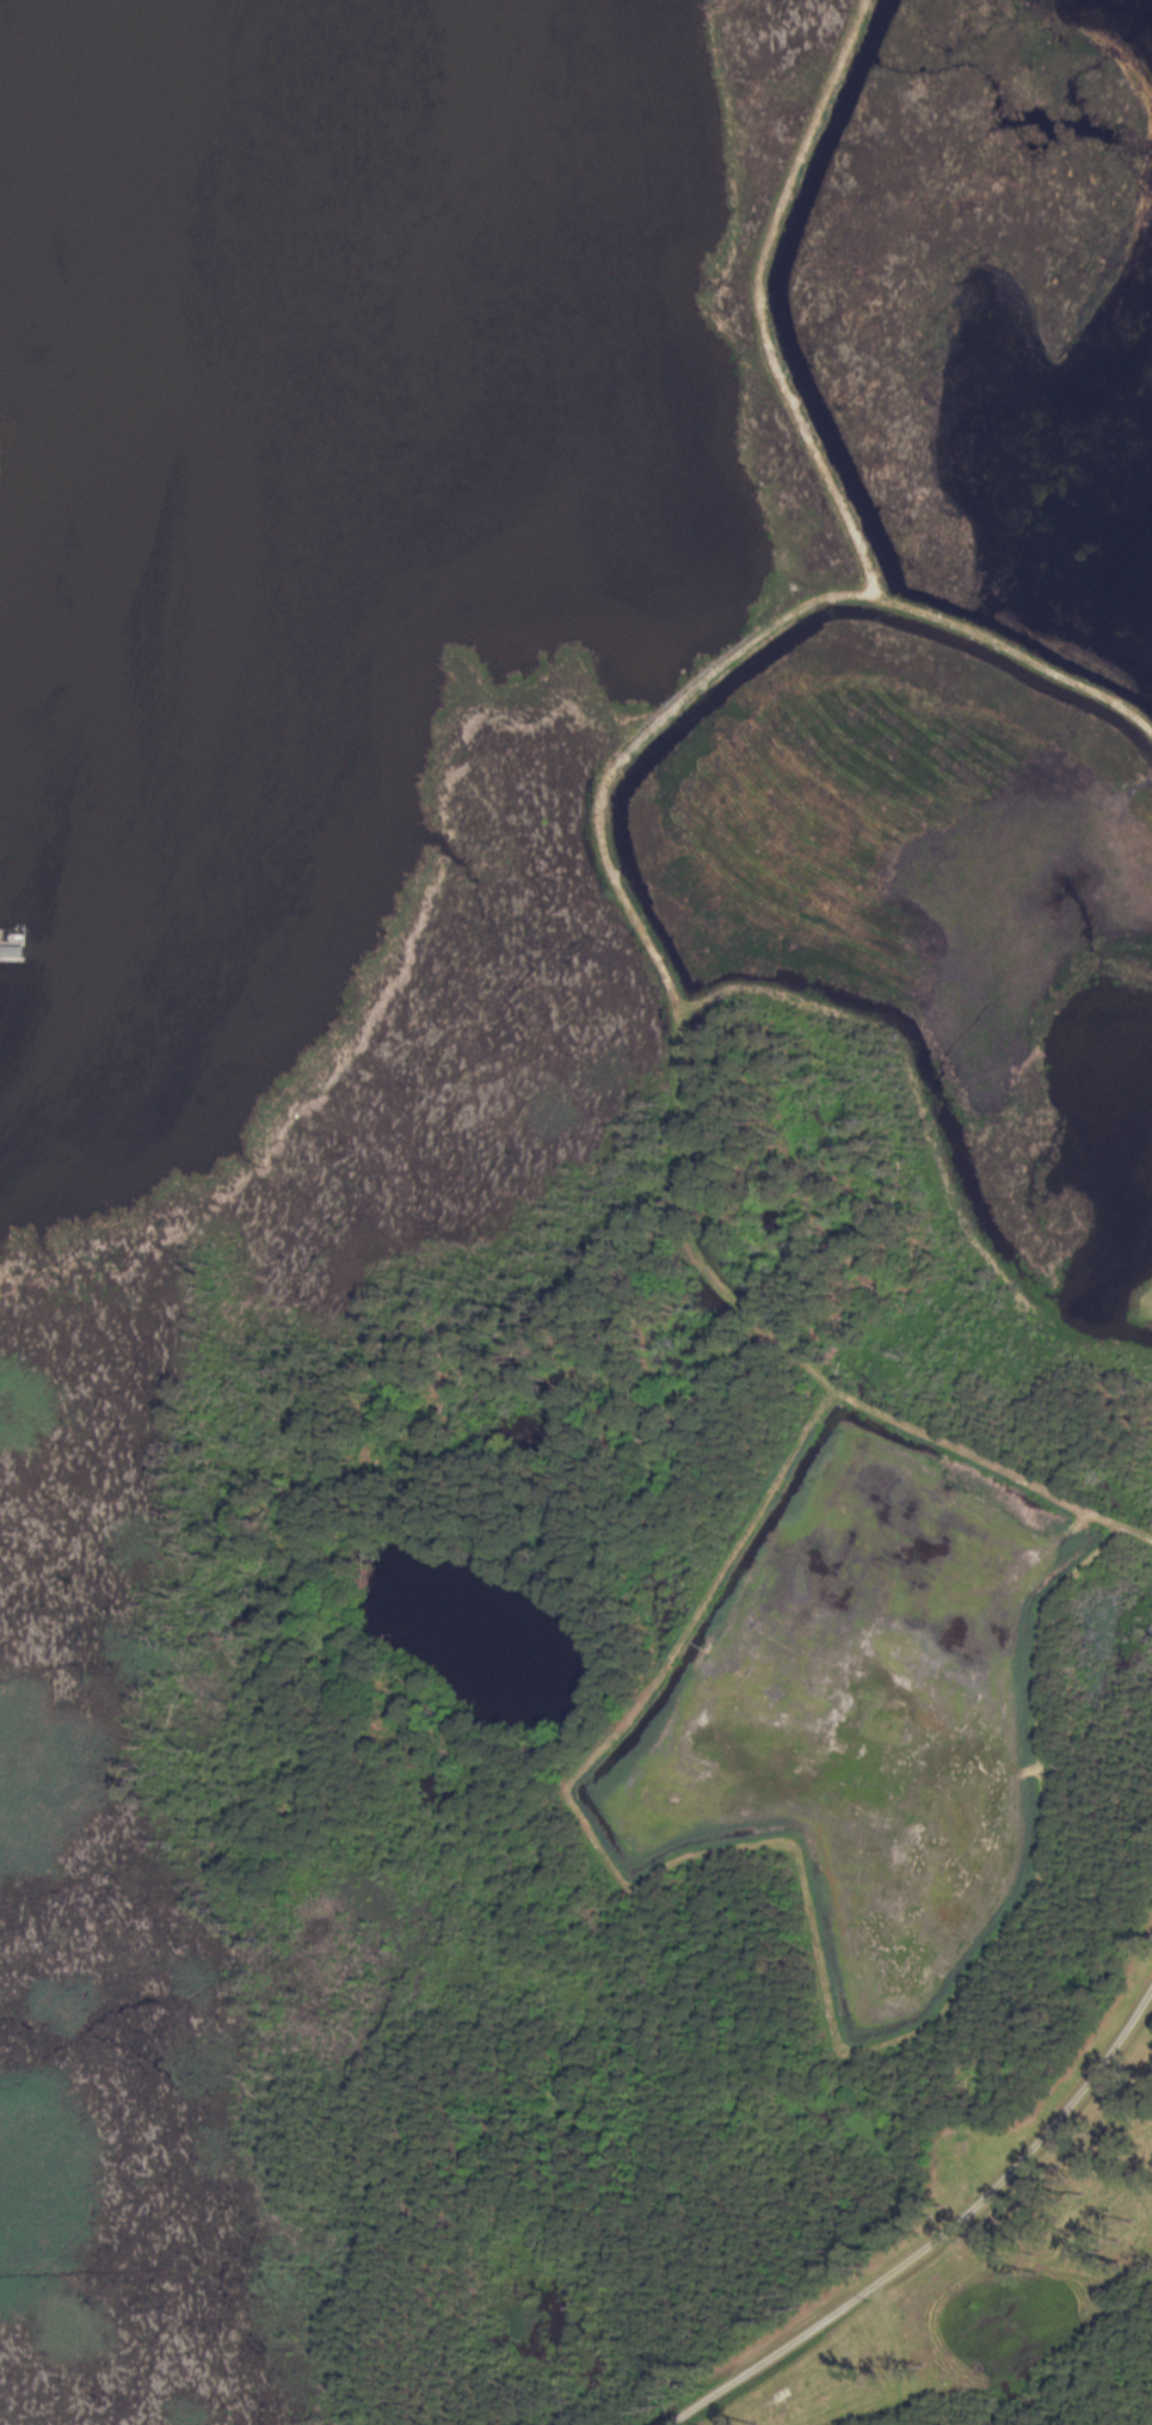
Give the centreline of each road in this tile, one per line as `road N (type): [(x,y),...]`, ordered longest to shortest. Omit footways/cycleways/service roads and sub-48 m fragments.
road 1 (track): [(1151,1543),(838,1390),(733,1295),(671,1204),(674,1001),(604,874),(595,830),(599,791),(617,759),(749,645),(802,603),(875,595),(762,327),(753,286),(863,0)]
road 2 (residential): [(676,2424),(967,2216),(1104,2064),(1151,1986)]
road 3 (track): [(1151,736),(1120,704),(1077,681),(875,595)]

